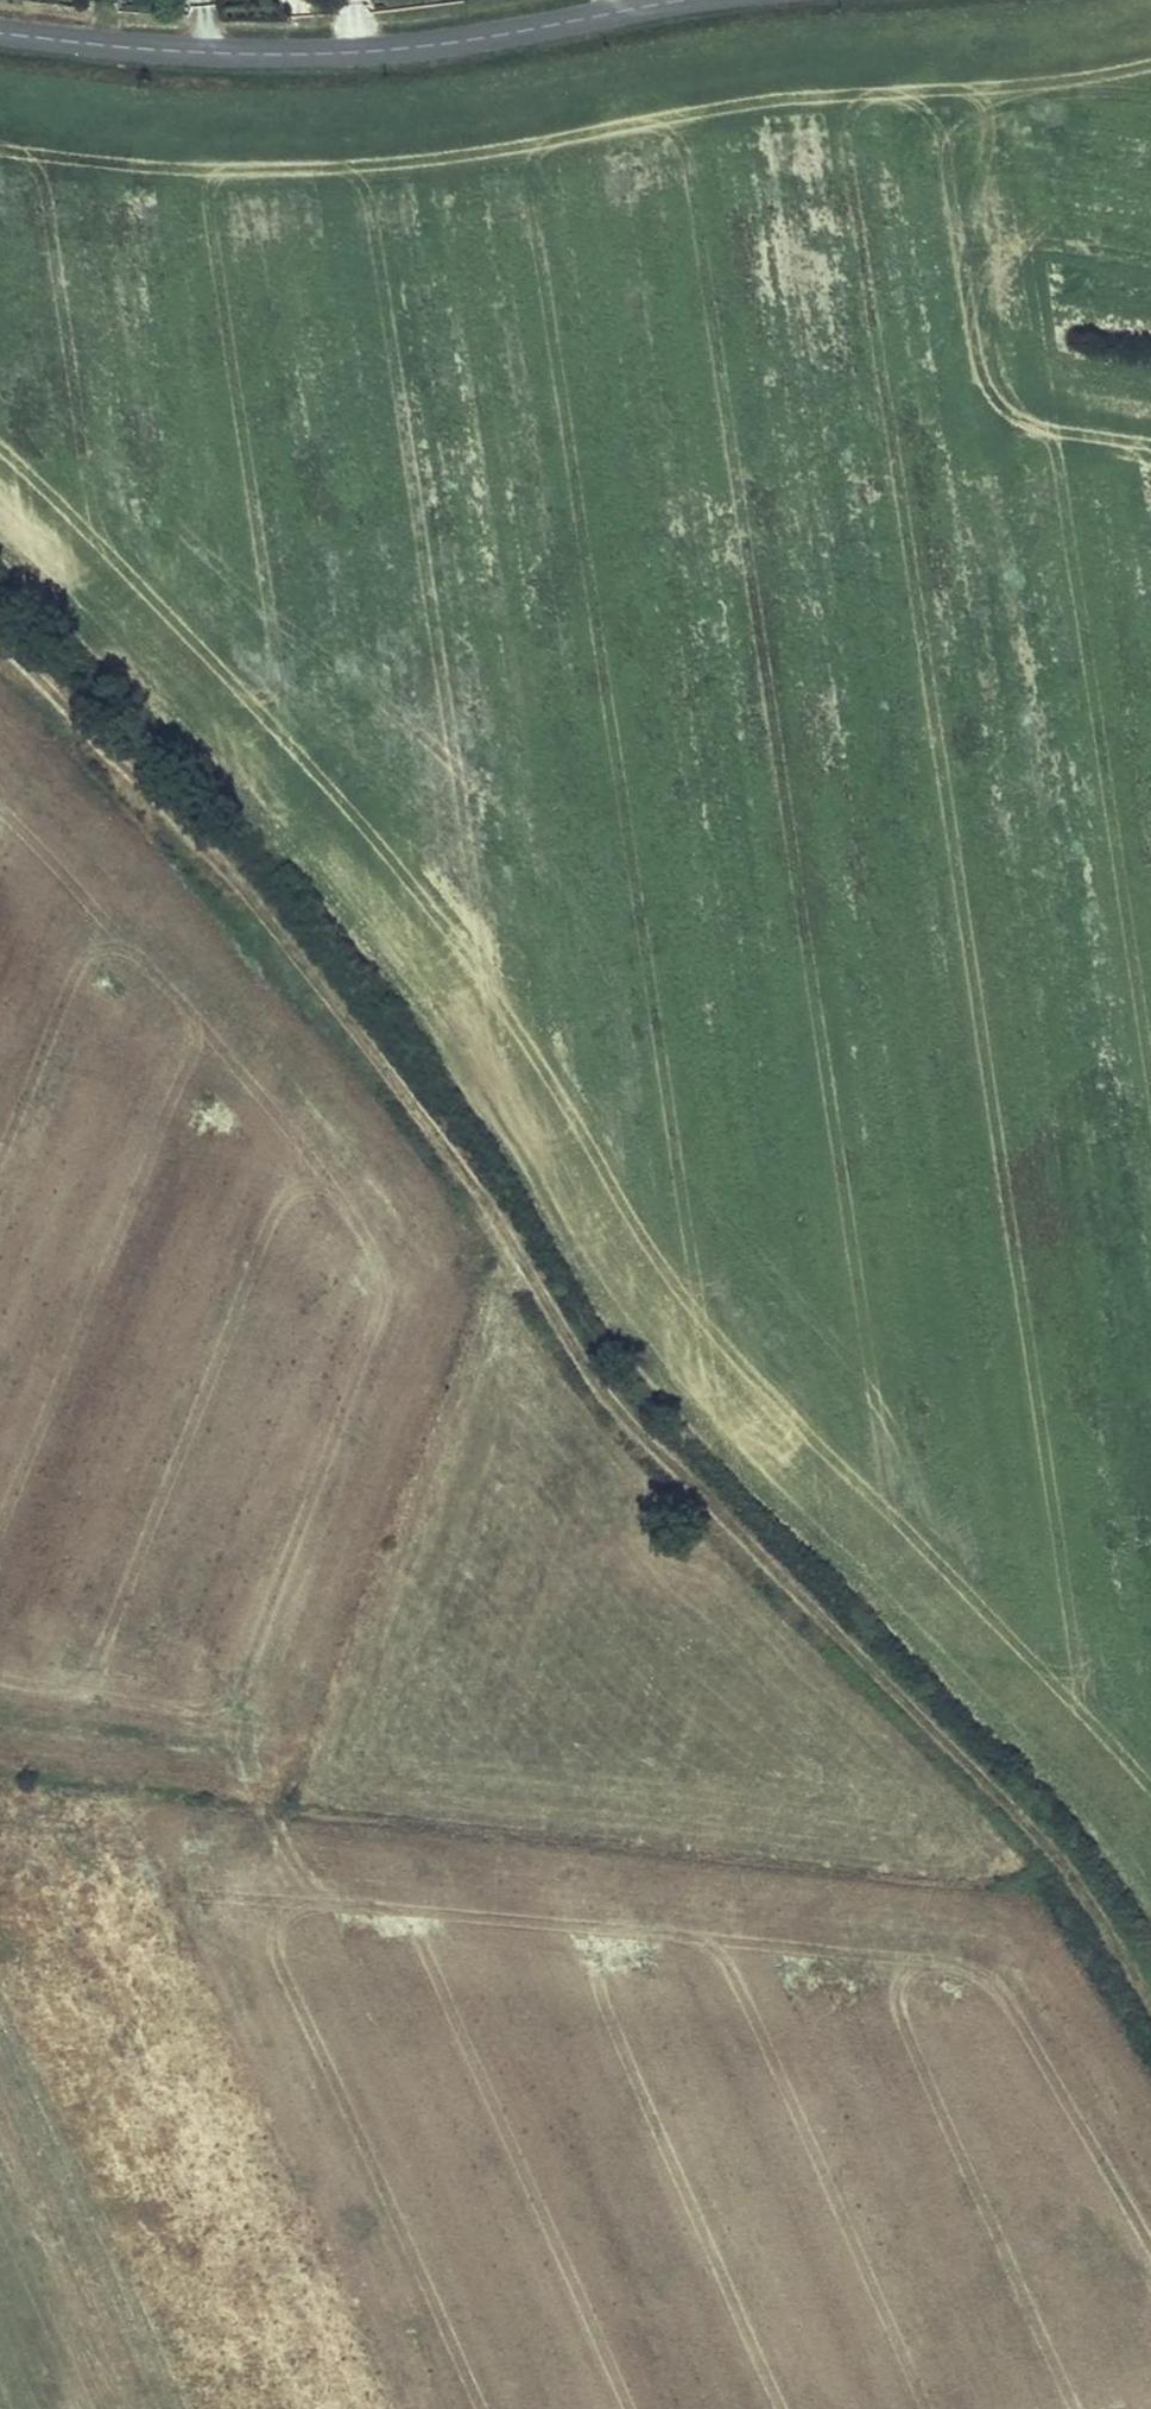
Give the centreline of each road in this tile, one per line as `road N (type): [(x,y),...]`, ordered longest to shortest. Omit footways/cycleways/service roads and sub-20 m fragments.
road 1 (track): [(1150,1994),(1072,1874),(598,1385),(493,1219),(247,888),(0,632)]
road 2 (tertiary): [(0,32),(242,53),(395,49),(684,0)]

